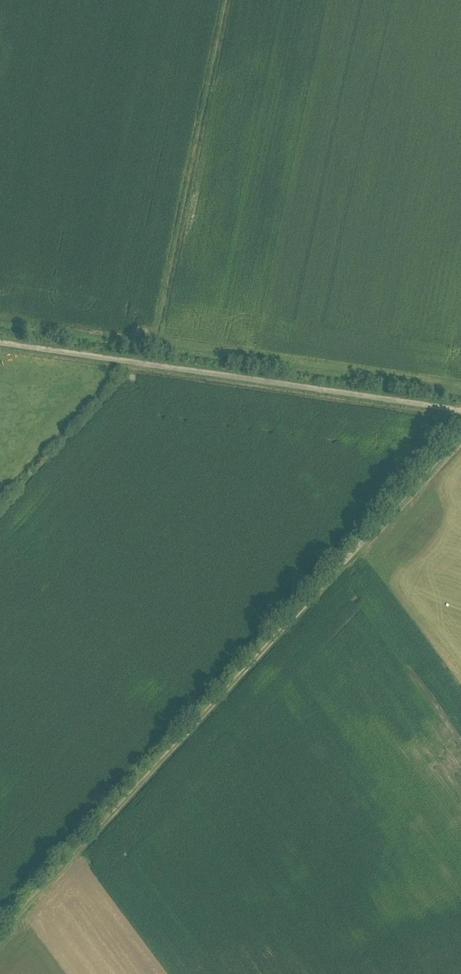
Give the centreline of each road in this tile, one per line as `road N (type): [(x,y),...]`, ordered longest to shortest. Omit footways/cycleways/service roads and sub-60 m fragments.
road 1 (track): [(460,439),(0,937)]
road 2 (track): [(460,411),(0,345)]

